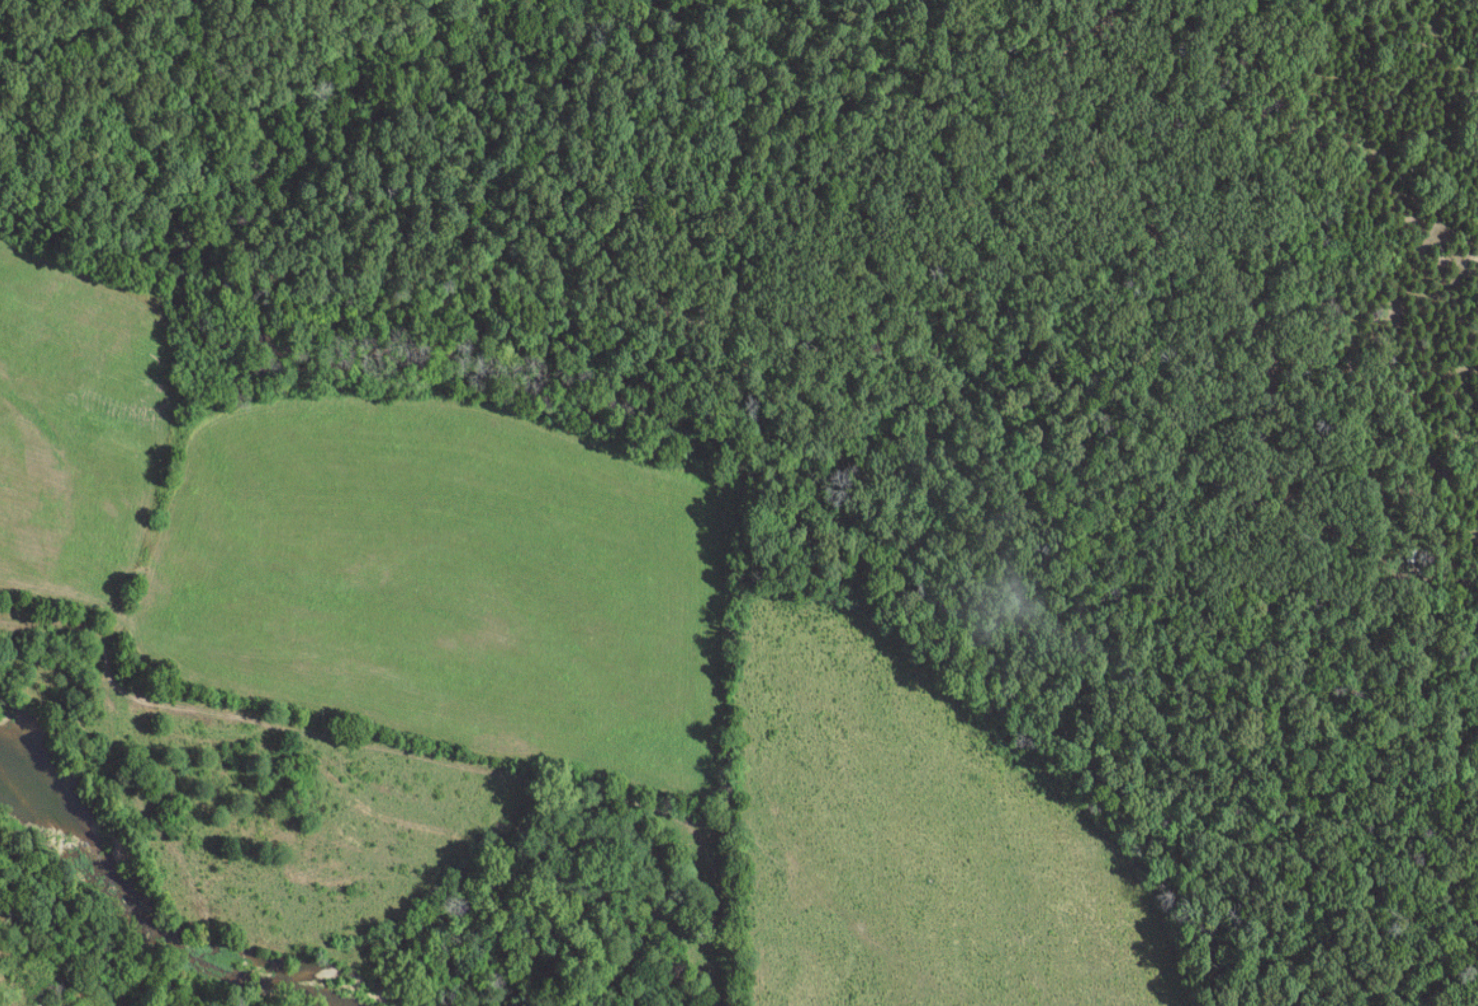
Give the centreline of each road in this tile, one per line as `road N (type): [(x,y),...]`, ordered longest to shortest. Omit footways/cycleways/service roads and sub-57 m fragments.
road 1 (residential): [(0,626),(83,620),(104,640),(118,693)]

